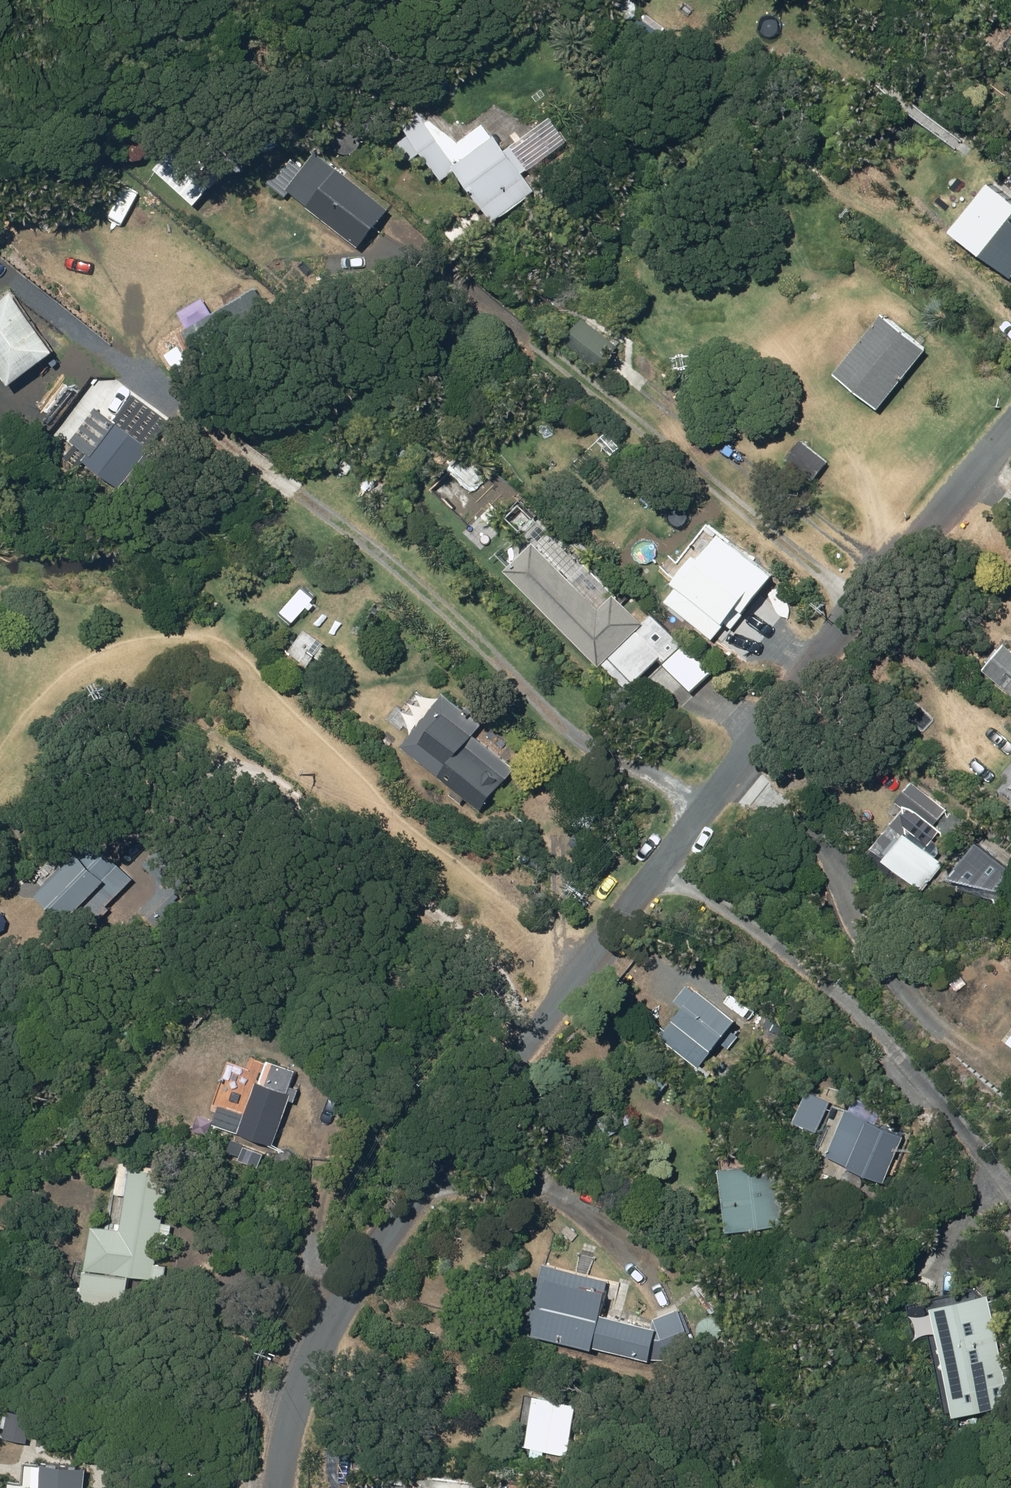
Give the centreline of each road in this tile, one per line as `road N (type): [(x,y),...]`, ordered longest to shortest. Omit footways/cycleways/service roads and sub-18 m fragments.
road 1 (residential): [(1010,435),(339,1305),(294,1383),(266,1487)]

